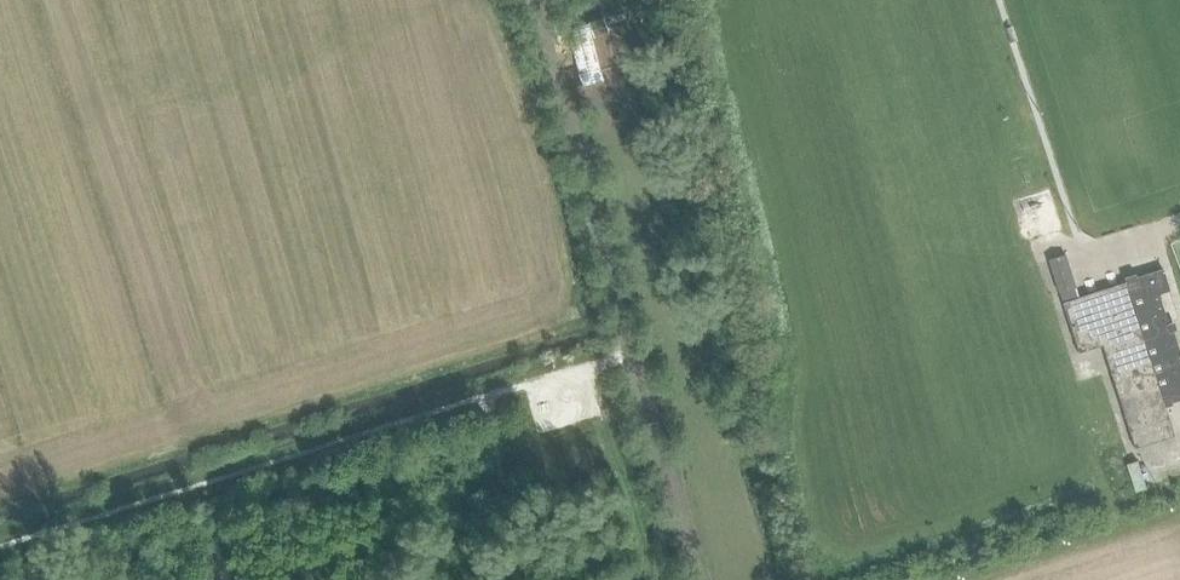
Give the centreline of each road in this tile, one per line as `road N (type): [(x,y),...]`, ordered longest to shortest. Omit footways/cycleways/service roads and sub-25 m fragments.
road 1 (track): [(702,579),(540,0)]

